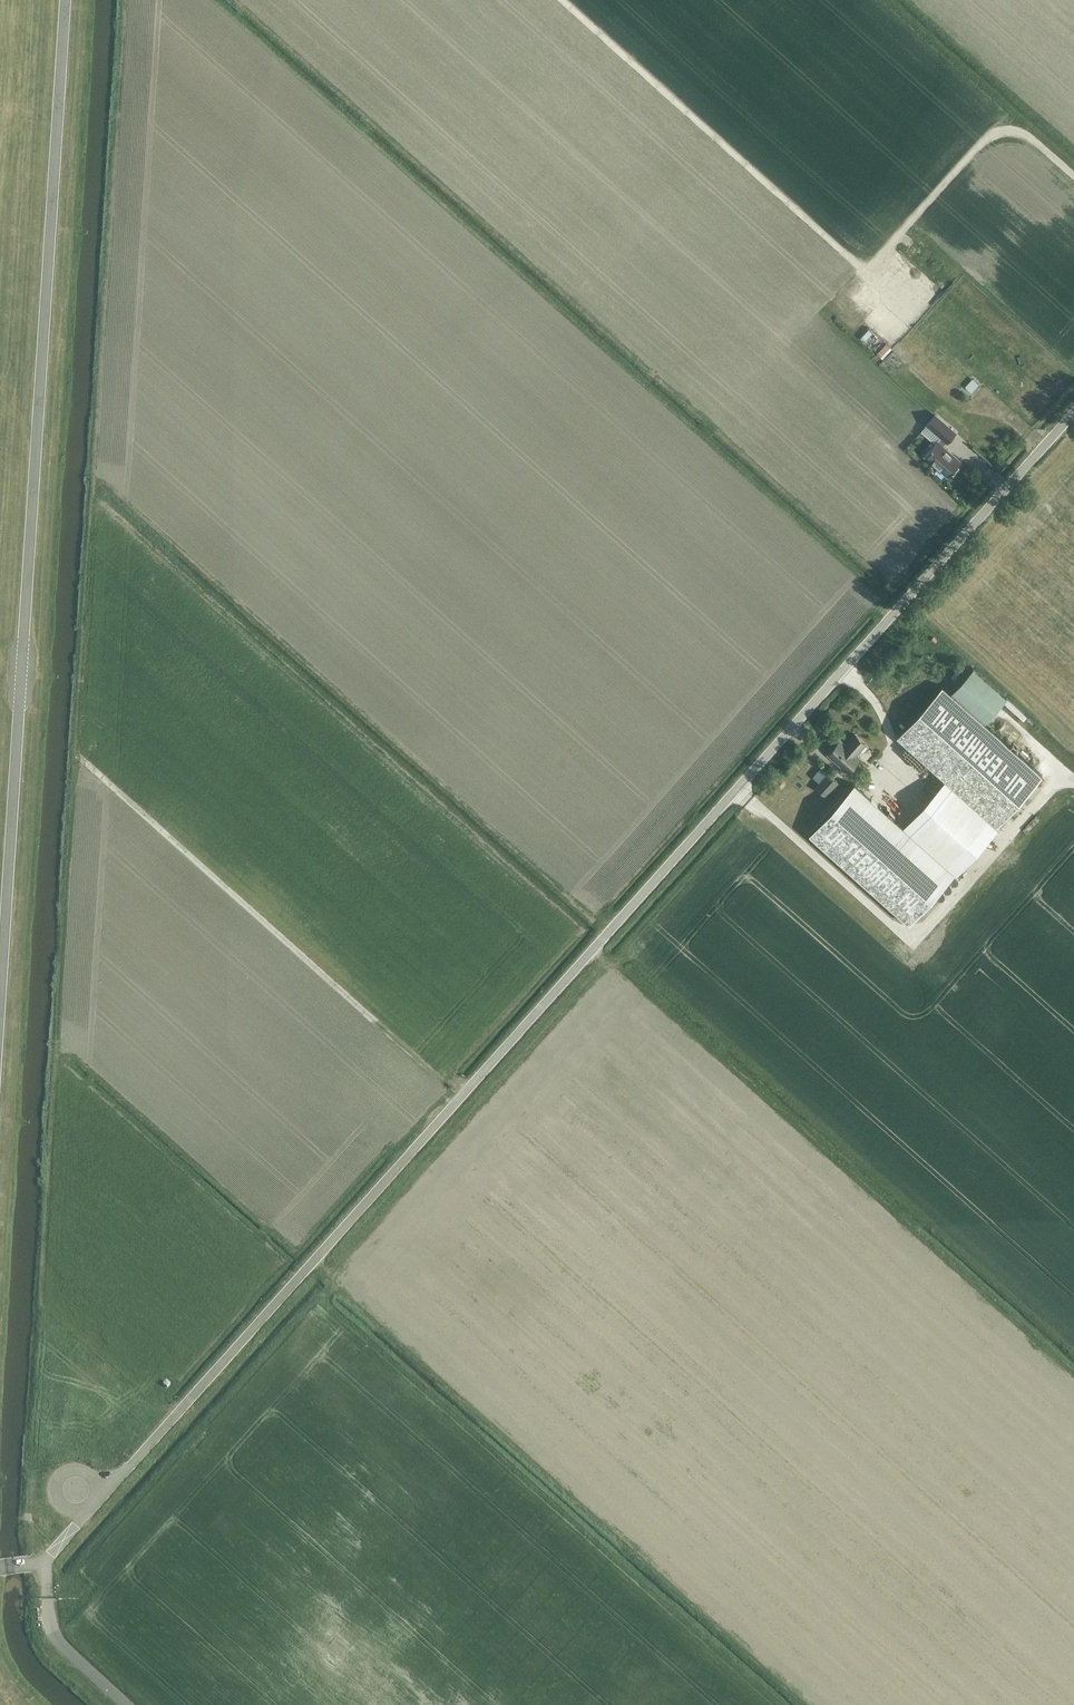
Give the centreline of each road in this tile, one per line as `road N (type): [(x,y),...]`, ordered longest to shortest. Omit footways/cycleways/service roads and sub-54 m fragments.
road 1 (unclassified): [(115,1485),(1073,414)]
road 2 (track): [(1073,177),(1030,139),(993,135),(869,271),(565,0)]
road 3 (track): [(914,368),(950,400),(1003,412),(1044,447)]

